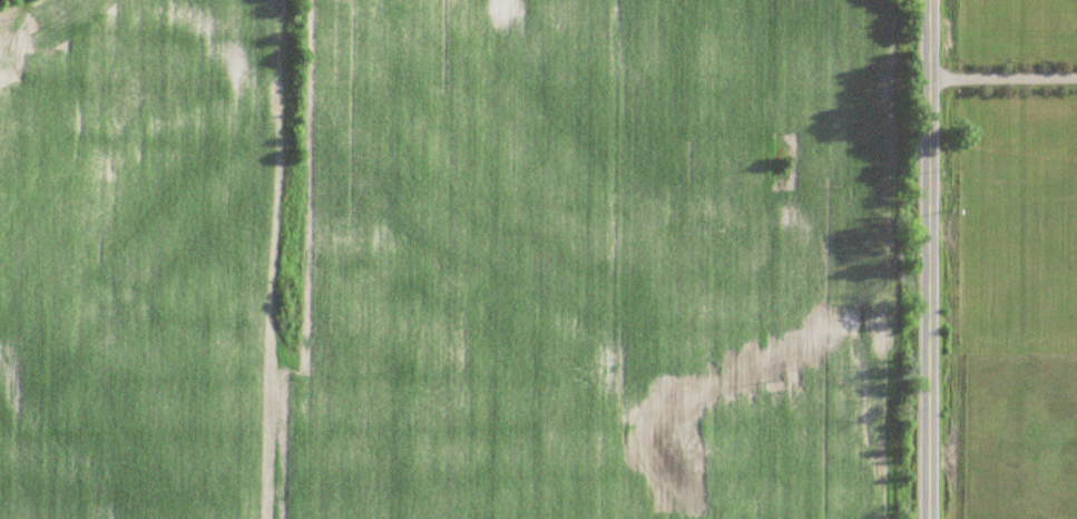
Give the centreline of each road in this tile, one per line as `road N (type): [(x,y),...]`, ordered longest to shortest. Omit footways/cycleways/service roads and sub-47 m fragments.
road 1 (tertiary): [(929,518),(929,0)]

